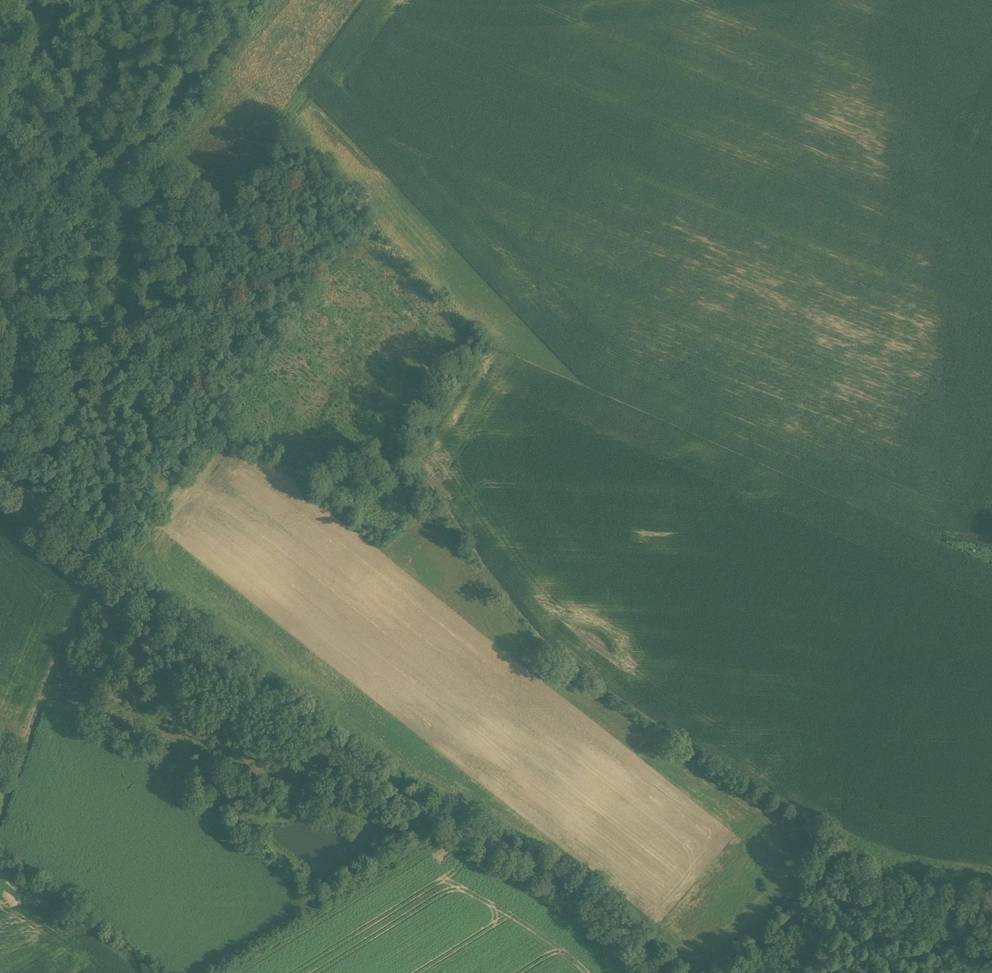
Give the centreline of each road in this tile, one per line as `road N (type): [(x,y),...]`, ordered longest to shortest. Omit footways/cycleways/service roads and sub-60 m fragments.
road 1 (unclassified): [(0,468),(78,542),(369,772),(591,900),(658,972)]
road 2 (track): [(16,485),(280,128)]
road 3 (track): [(100,559),(0,809)]

